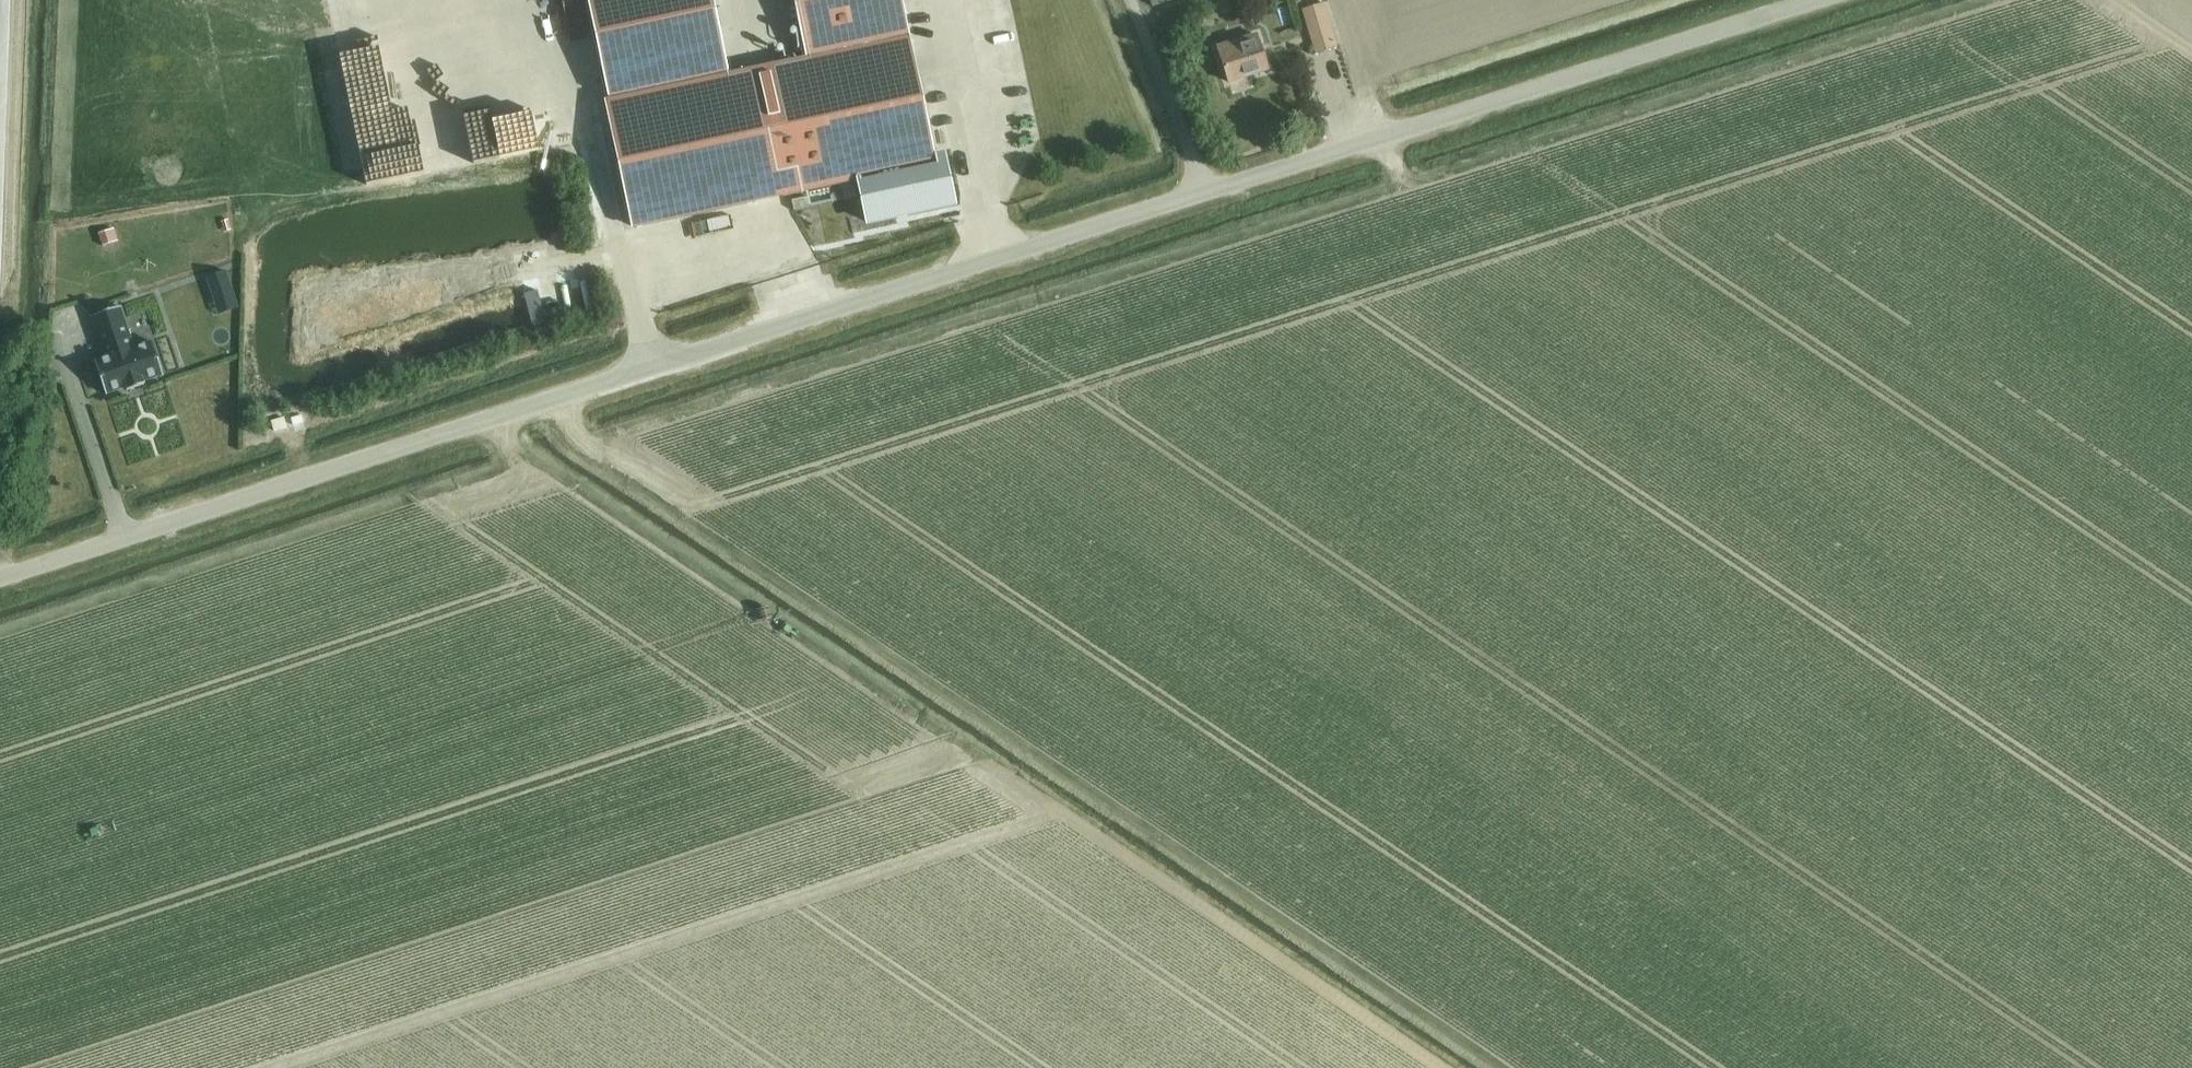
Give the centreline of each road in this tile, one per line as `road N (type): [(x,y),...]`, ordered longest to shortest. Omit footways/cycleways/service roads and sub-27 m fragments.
road 1 (unclassified): [(0,580),(1825,0)]

